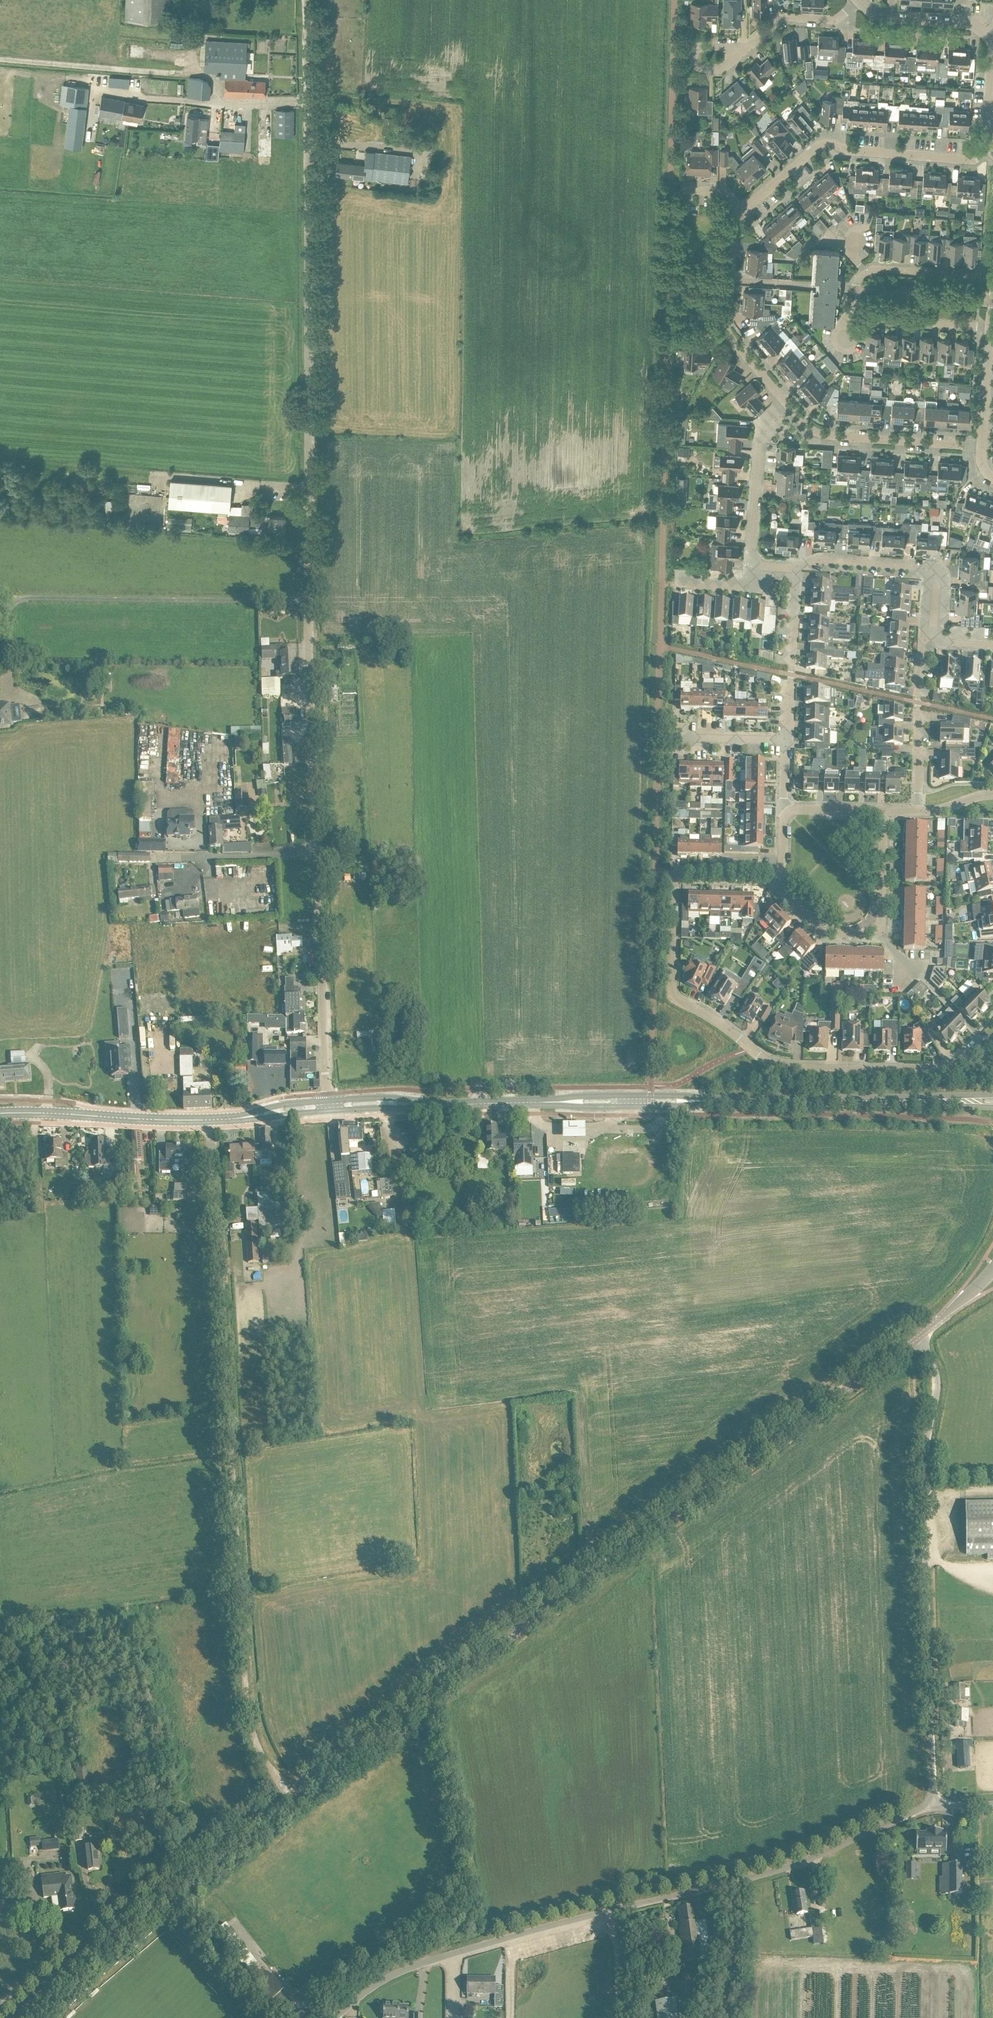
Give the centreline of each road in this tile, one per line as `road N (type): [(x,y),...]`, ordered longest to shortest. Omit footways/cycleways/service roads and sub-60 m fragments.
road 1 (tertiary): [(18,2017),(89,1950),(916,1338)]
road 2 (unclassified): [(273,1770),(247,1702),(211,1120)]
road 3 (unclassified): [(335,2017),(393,1974),(450,1954),(779,1870),(934,1807)]
road 4 (tertiary): [(308,601),(307,103)]
road 5 (unclassified): [(934,1807),(924,1461),(938,1381),(916,1338)]
road 6 (unclassified): [(308,601),(28,598),(8,609),(5,633)]
road 7 (residential): [(749,1047),(672,994),(676,879),(776,873)]
road 8 (residential): [(992,278),(875,269),(856,289),(871,317),(990,327)]
road 9 (residential): [(739,214),(820,144),(972,160),(990,147)]
road 10 (secondary): [(956,1100),(697,1100)]
road 11 (residential): [(749,1047),(785,1067),(933,1071),(992,1039)]
road 12 (tertiary): [(327,1101),(316,848)]
road 13 (residential): [(883,811),(876,931),(821,933),(776,873)]
road 14 (tertiary): [(316,848),(308,601)]
road 15 (secondary): [(0,1114),(211,1120)]
road 16 (residential): [(982,446),(828,436),(786,402)]
road 17 (residential): [(938,638),(936,590),(919,567),(820,560),(798,568)]
road 18 (residential): [(918,811),(922,647),(938,638)]
road 19 (residential): [(750,565),(760,423),(786,402)]
road 20 (residential): [(785,739),(798,568)]
road 21 (residential): [(307,103),(146,99)]
road 22 (unclassified): [(316,848),(163,858)]
road 23 (residential): [(731,57),(784,16),(836,20),(858,0)]
road 24 (residential): [(986,35),(965,24),(876,16),(859,0)]
road 25 (secondary): [(434,1105),(566,1101)]
road 26 (secondary): [(566,1101),(651,1107),(697,1100)]
road 27 (secondary): [(697,1100),(566,1101)]

